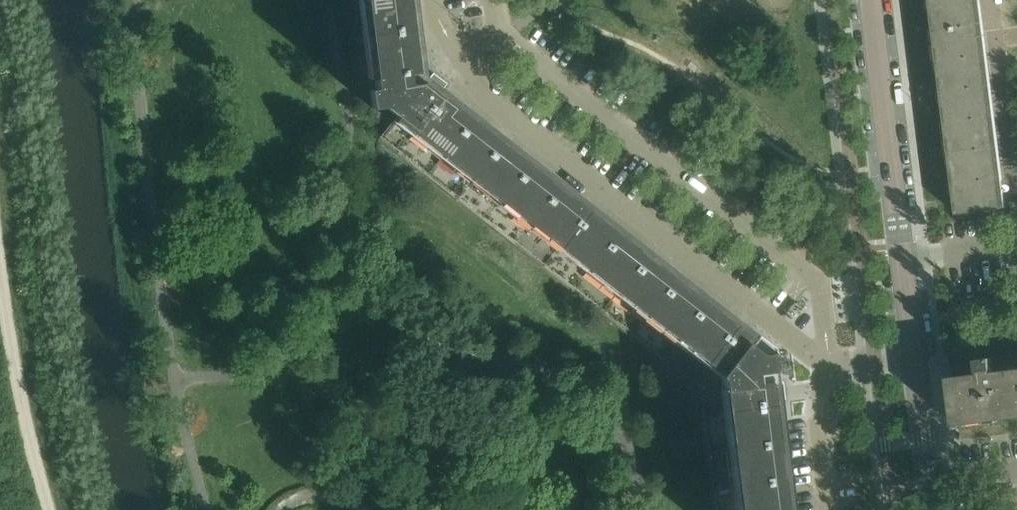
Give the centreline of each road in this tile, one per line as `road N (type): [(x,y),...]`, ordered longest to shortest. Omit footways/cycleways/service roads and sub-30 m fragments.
road 1 (unclassified): [(913,353),(871,0)]
road 2 (unclassified): [(930,481),(913,353)]

